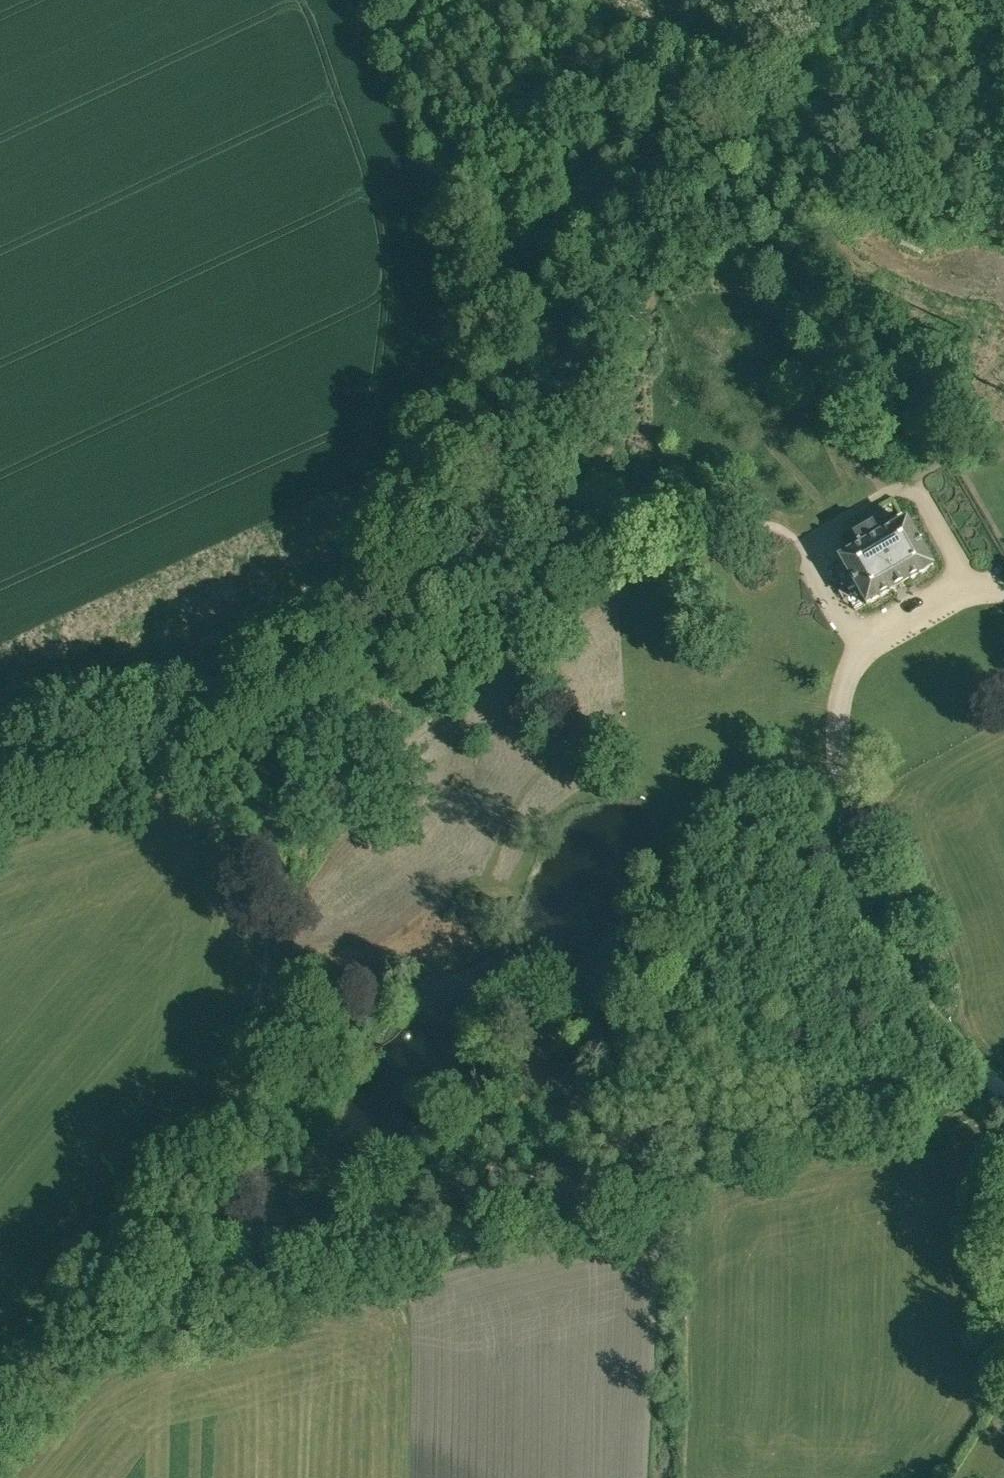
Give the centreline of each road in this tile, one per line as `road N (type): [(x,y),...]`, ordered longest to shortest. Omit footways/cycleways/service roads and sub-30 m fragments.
road 1 (track): [(1003,596),(965,590),(877,636),(850,684),(842,755),(853,871),(885,954),(915,1002),(994,1081)]

